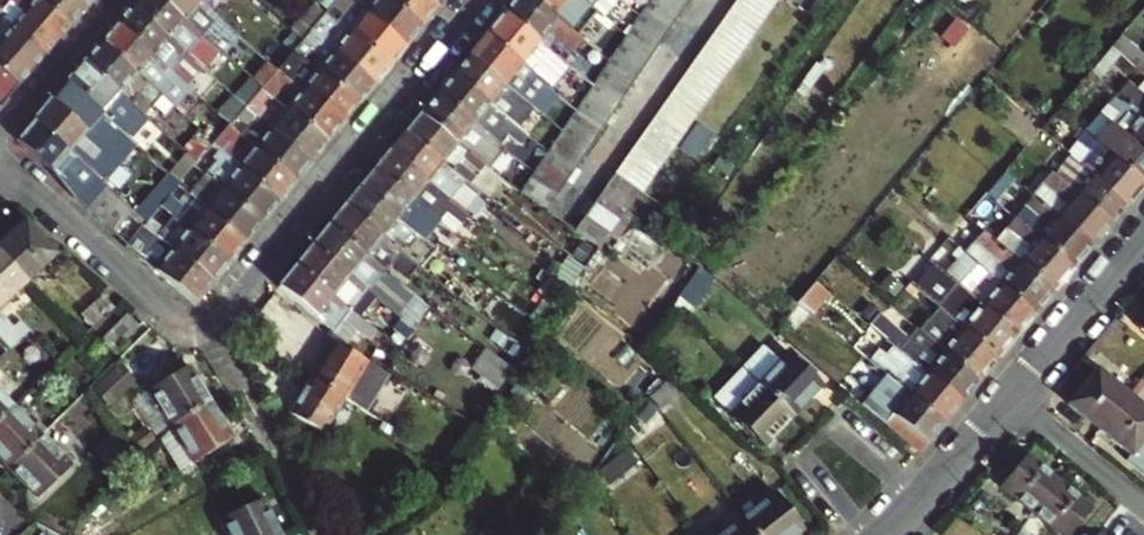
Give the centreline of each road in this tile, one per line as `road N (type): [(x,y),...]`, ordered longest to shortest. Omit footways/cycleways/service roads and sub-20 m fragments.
road 1 (residential): [(481,0),(213,326)]
road 2 (residential): [(0,168),(169,317),(184,327),(213,326)]
road 3 (residential): [(1143,234),(1007,397)]
road 4 (residential): [(1007,397),(889,534)]
road 5 (residential): [(0,139),(115,0)]
road 6 (residential): [(1143,509),(1007,397)]
road 7 (residential): [(263,421),(317,534)]

